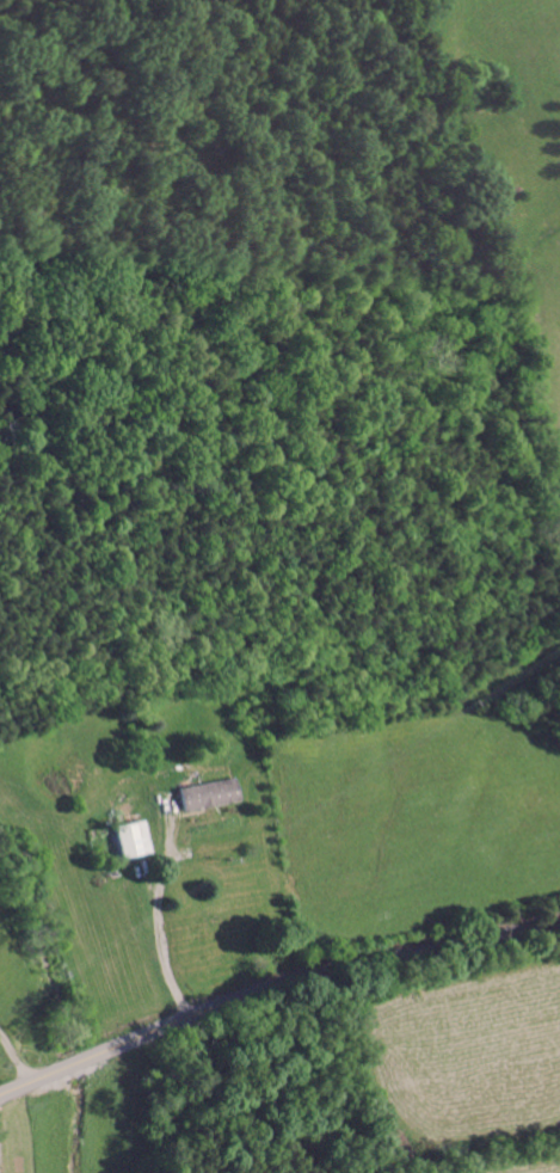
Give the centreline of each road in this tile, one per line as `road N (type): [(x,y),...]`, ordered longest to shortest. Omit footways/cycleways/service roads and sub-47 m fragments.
road 1 (secondary): [(0,1091),(270,987),(559,921)]

